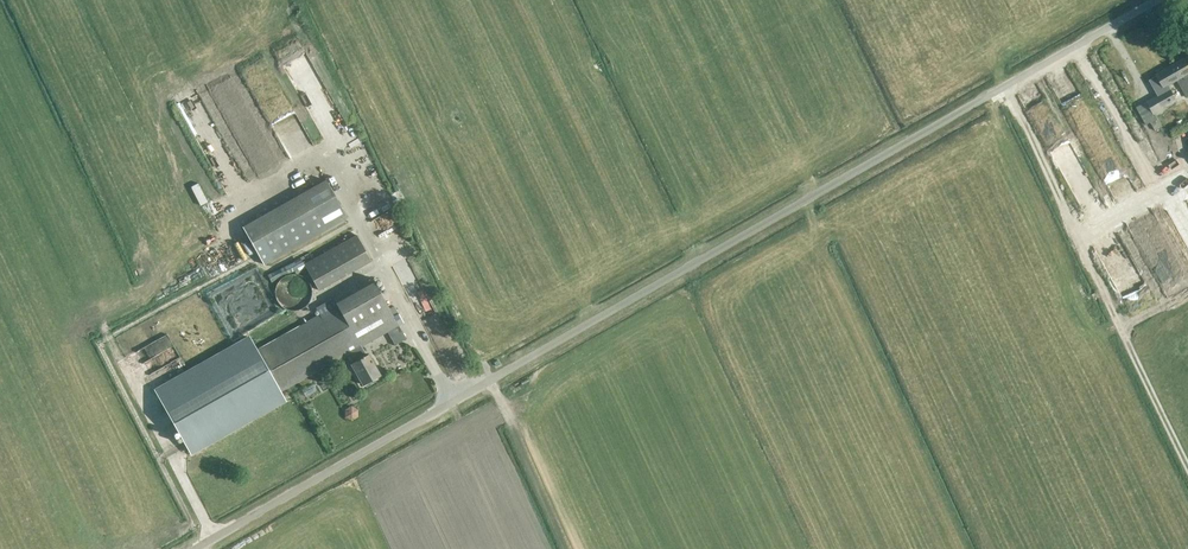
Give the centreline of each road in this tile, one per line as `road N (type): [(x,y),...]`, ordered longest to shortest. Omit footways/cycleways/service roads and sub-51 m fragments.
road 1 (unclassified): [(196,548),(1158,0)]

